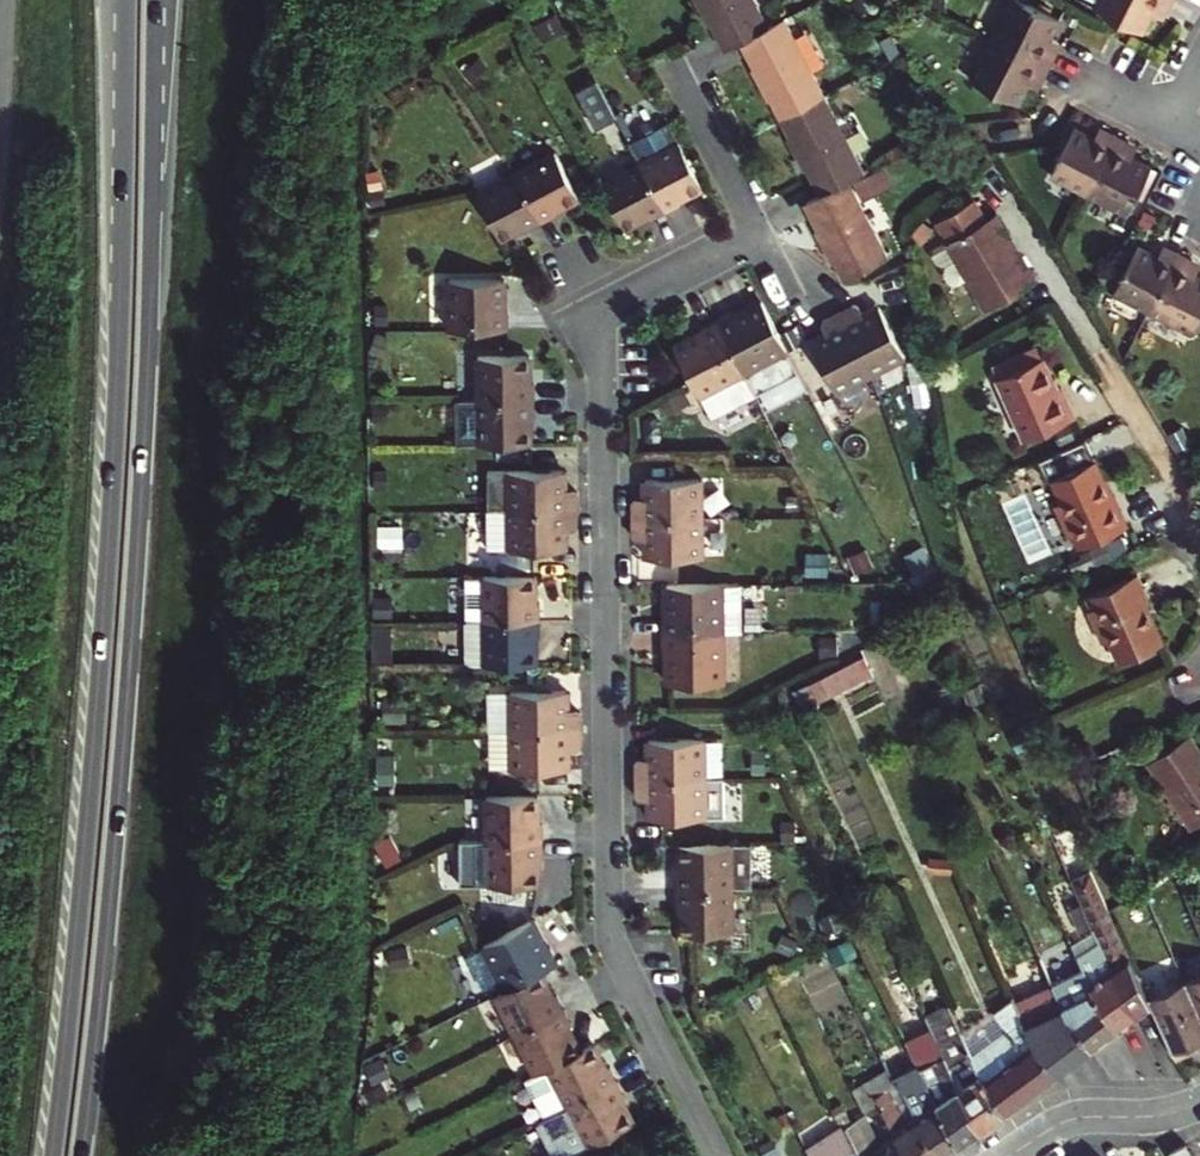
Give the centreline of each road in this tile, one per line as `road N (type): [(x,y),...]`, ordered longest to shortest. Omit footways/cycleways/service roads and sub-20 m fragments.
road 1 (trunk): [(128,0),(98,744),(55,1155)]
road 2 (trunk): [(81,1155),(140,501),(155,26)]
road 3 (residential): [(717,1155),(613,929),(602,312),(757,229)]
road 4 (residential): [(1199,519),(1088,337)]
road 5 (residential): [(664,44),(757,229)]
road 6 (residential): [(1199,1104),(1161,1115),(1075,1121),(1012,1155)]

